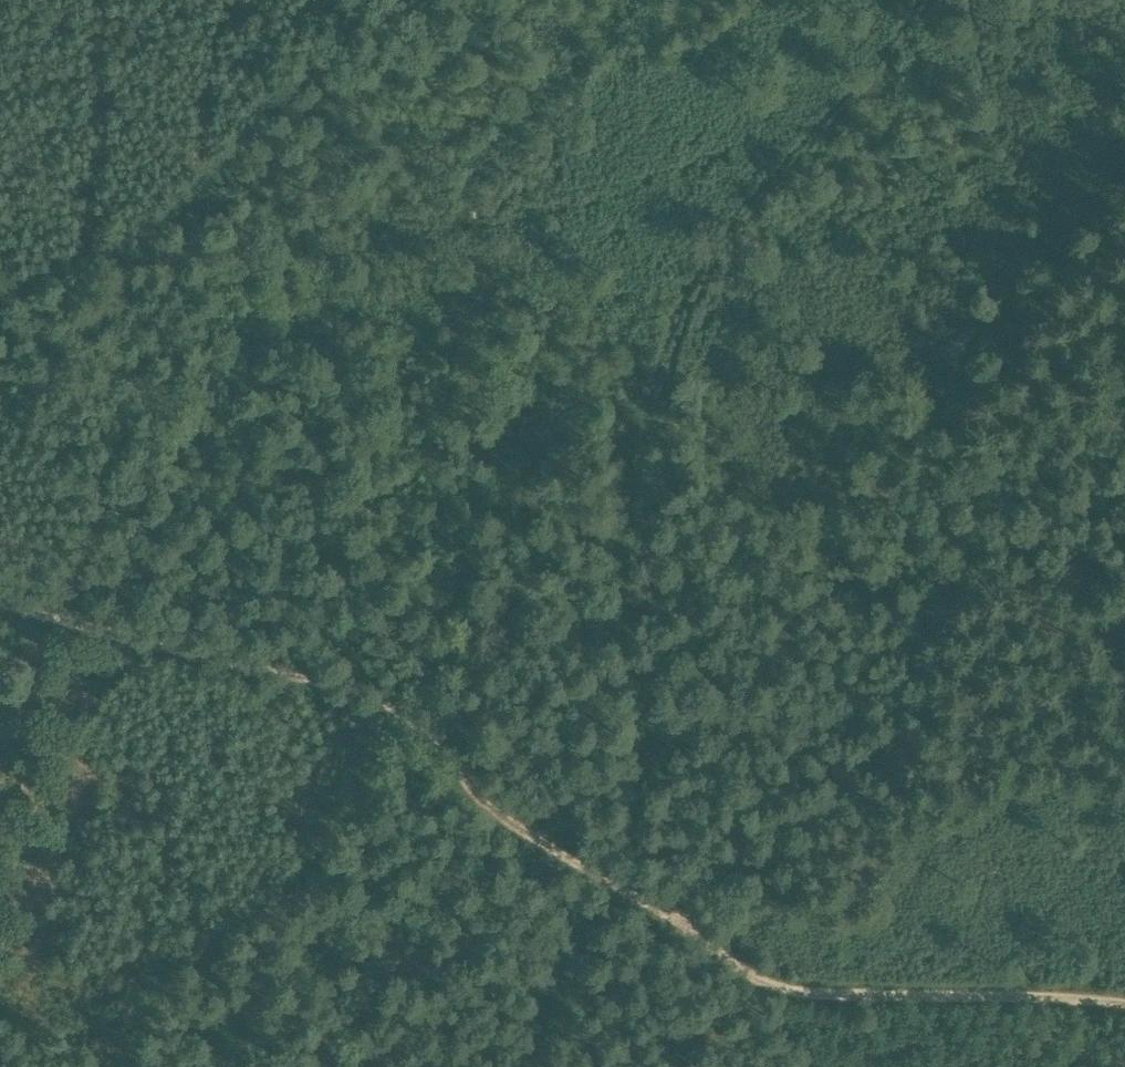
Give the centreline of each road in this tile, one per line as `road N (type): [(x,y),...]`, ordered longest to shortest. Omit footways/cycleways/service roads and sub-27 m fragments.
road 1 (track): [(0,605),(323,681),(394,708),(517,825),(777,989),(1124,1005)]

